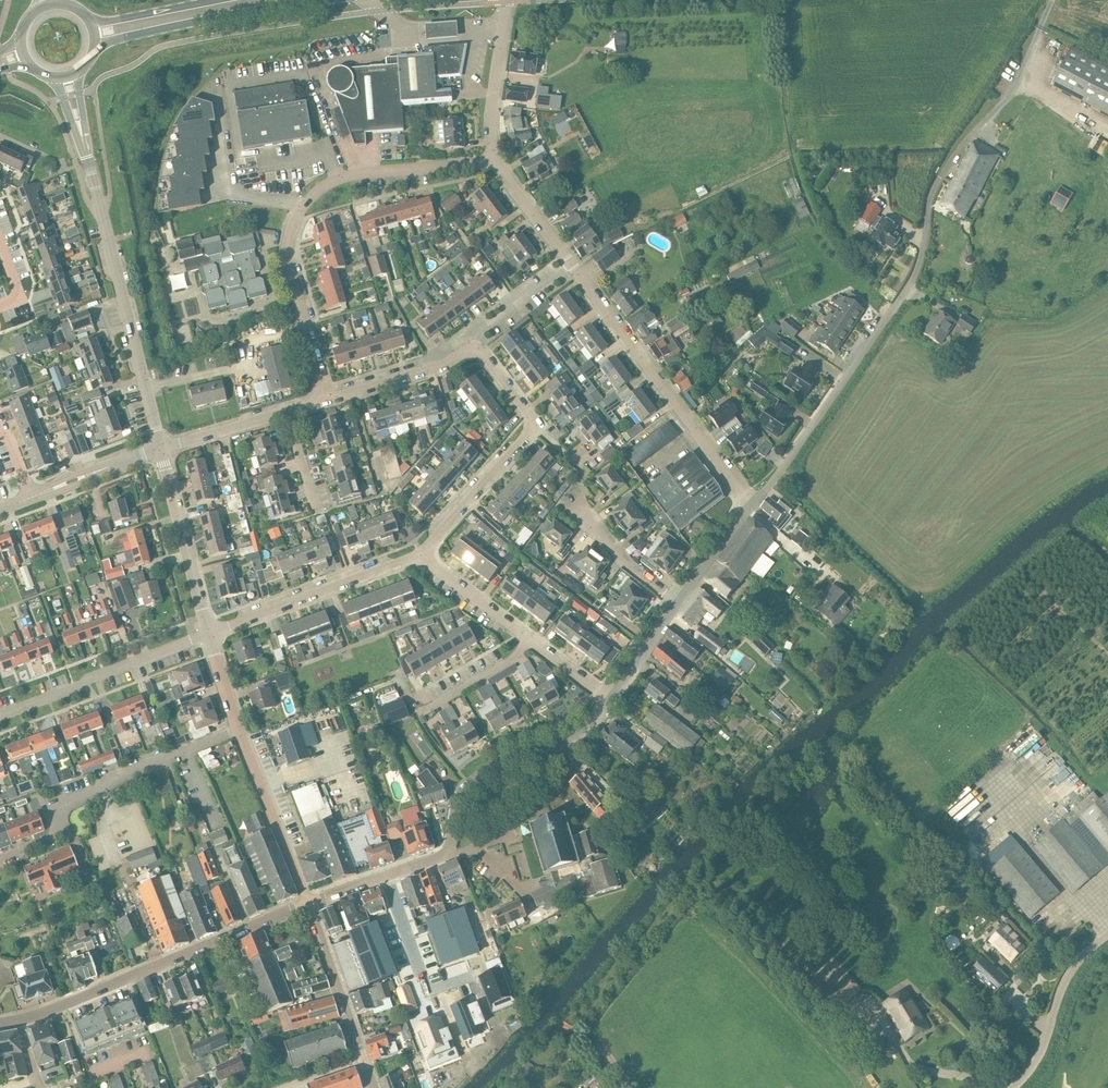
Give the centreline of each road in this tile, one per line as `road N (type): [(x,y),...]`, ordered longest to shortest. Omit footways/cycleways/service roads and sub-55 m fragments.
road 1 (residential): [(323,396),(291,260),(296,220),(310,197),(355,175),(497,160)]
road 2 (residential): [(752,506),(923,272),(935,187)]
road 3 (residential): [(19,1021),(307,901)]
road 4 (residential): [(387,872),(444,851),(475,781),(505,762),(544,762),(570,748),(613,698)]
road 5 (residential): [(752,506),(572,264)]
road 6 (tertiary): [(160,447),(88,159)]
road 7 (residential): [(242,730),(102,784),(58,809),(63,836),(0,860)]
road 8 (residential): [(420,556),(534,425),(476,349)]
road 9 (residential): [(753,100),(694,141),(630,153),(529,207)]
road 10 (primary): [(94,49),(336,0)]
road 11 (residential): [(208,637),(420,556)]
road 12 (residential): [(0,718),(208,637)]
road 13 (tertiary): [(208,637),(160,447)]
road 14 (unclassified): [(1011,1087),(1035,1064),(1060,989),(1107,934)]
road 15 (tertiary): [(307,901),(242,730)]
road 16 (tertiary): [(364,1060),(307,901)]
road 17 (residential): [(476,349),(323,396)]
road 18 (residential): [(497,160),(490,127),(509,3)]
road 19 (residential): [(681,604),(570,503)]
road 20 (residential): [(28,494),(160,447)]
road 21 (residential): [(531,640),(420,556)]
road 22 (primary): [(223,0),(90,26)]
road 23 (residential): [(476,349),(486,321),(572,264)]
road 24 (residential): [(286,409),(160,447)]
road 25 (residential): [(681,604),(752,506)]

